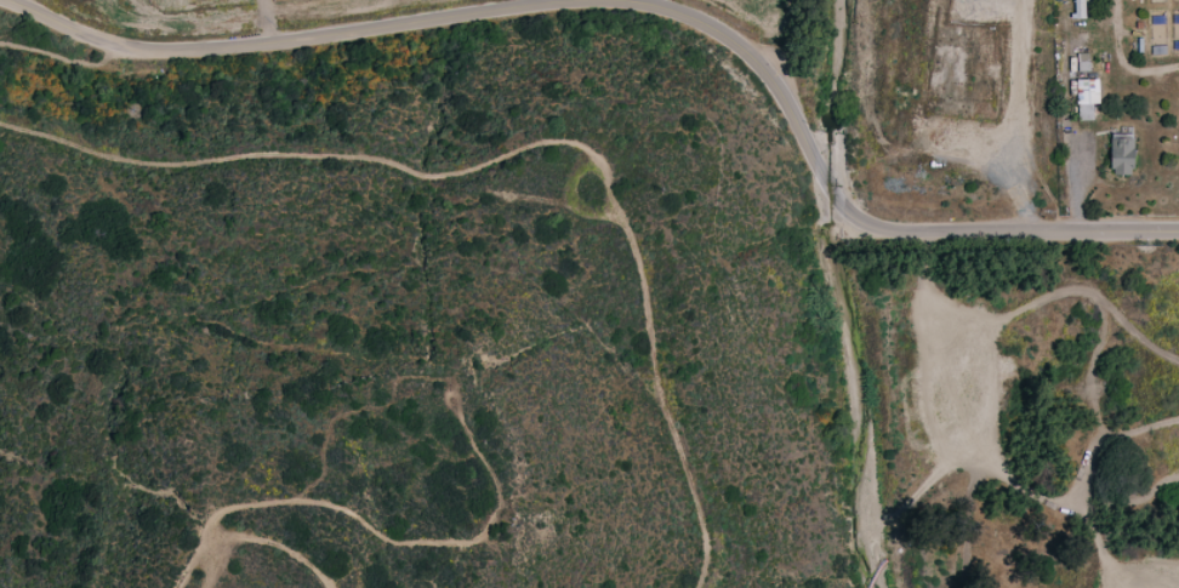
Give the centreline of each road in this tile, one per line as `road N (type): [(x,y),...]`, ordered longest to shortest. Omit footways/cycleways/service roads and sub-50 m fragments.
road 1 (track): [(698,587),(707,553),(694,487),(662,406),(640,275),(600,164),(576,141),(518,147),(434,173),(342,154),(153,162),(0,122)]
road 2 (residential): [(596,0),(657,6),(717,28),(759,59),(799,116),(833,193),(873,228),(1178,233)]
road 3 (residential): [(7,0),(103,40),(164,47),(596,0)]
road 4 (track): [(0,42),(90,57),(121,56),(131,44)]

